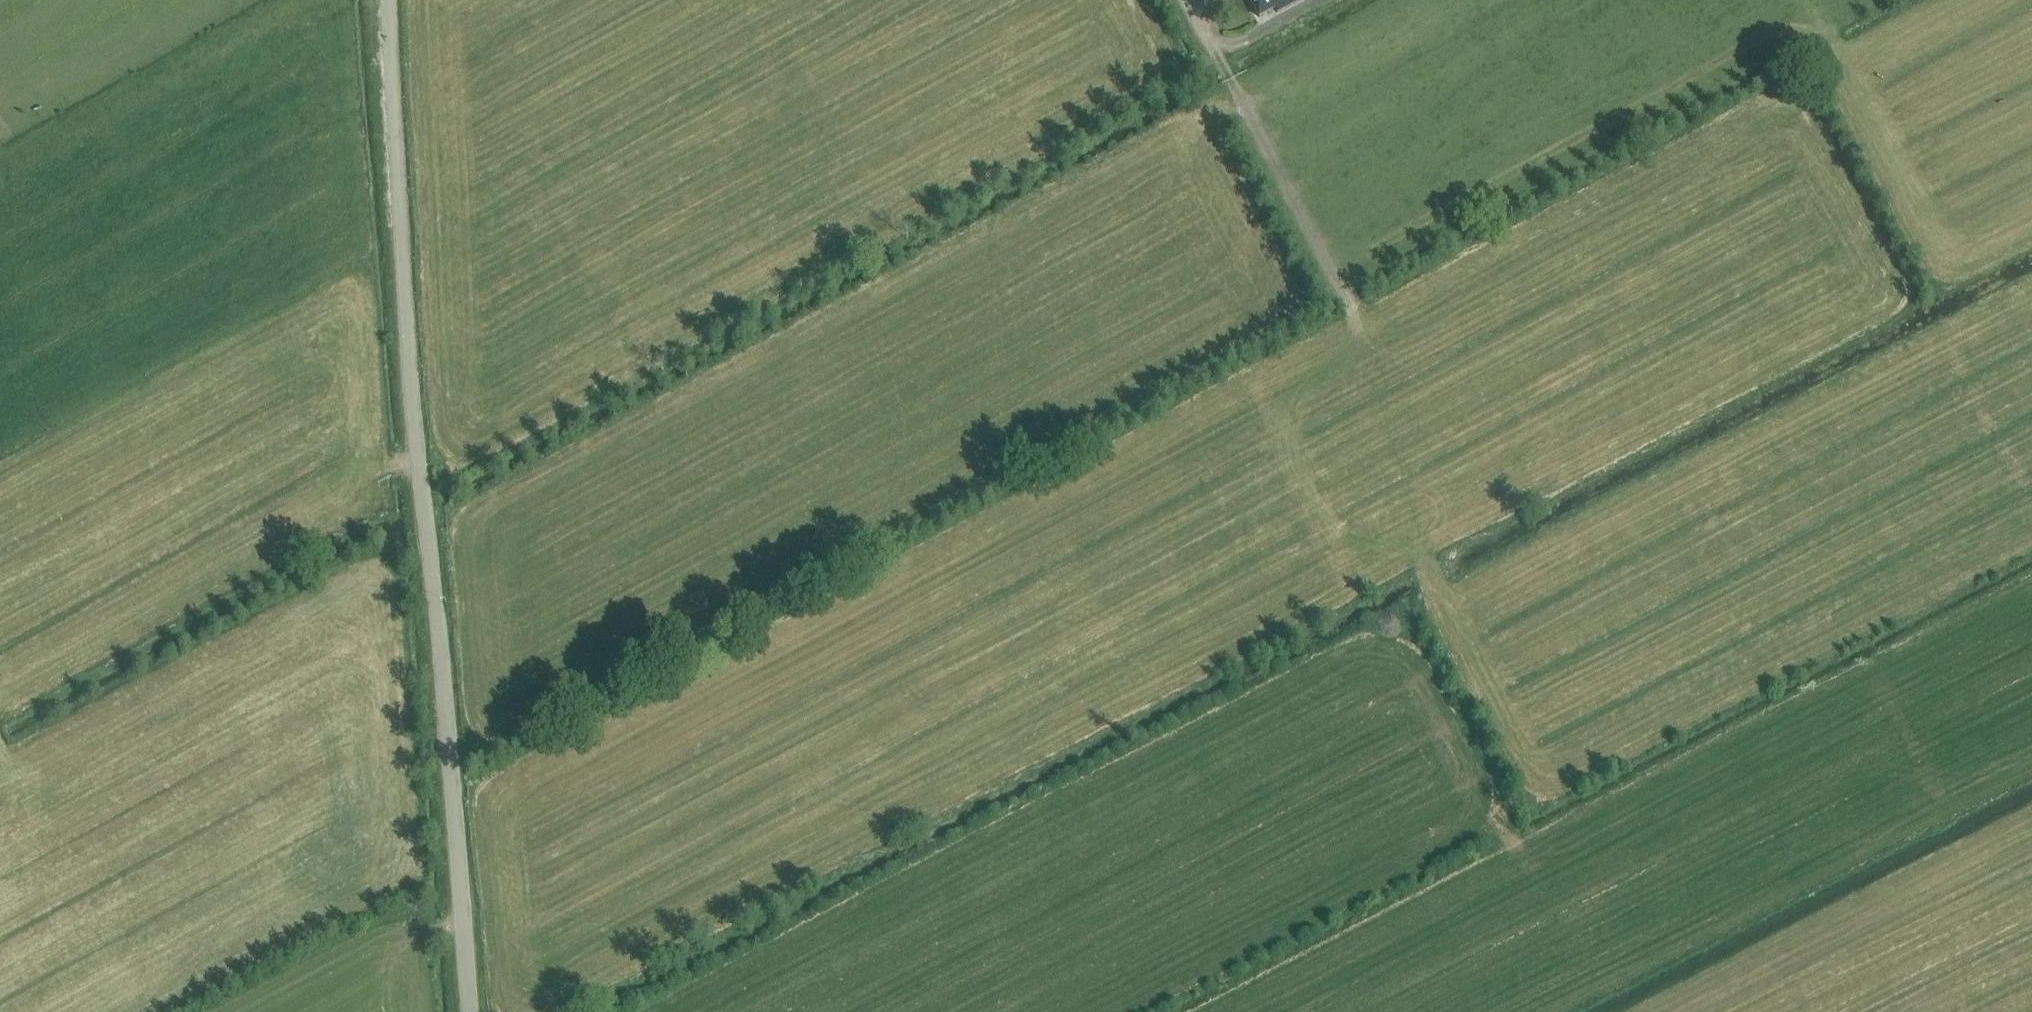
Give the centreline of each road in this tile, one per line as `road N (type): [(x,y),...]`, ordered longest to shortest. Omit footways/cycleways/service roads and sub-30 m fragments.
road 1 (unclassified): [(468,1011),(388,0)]

